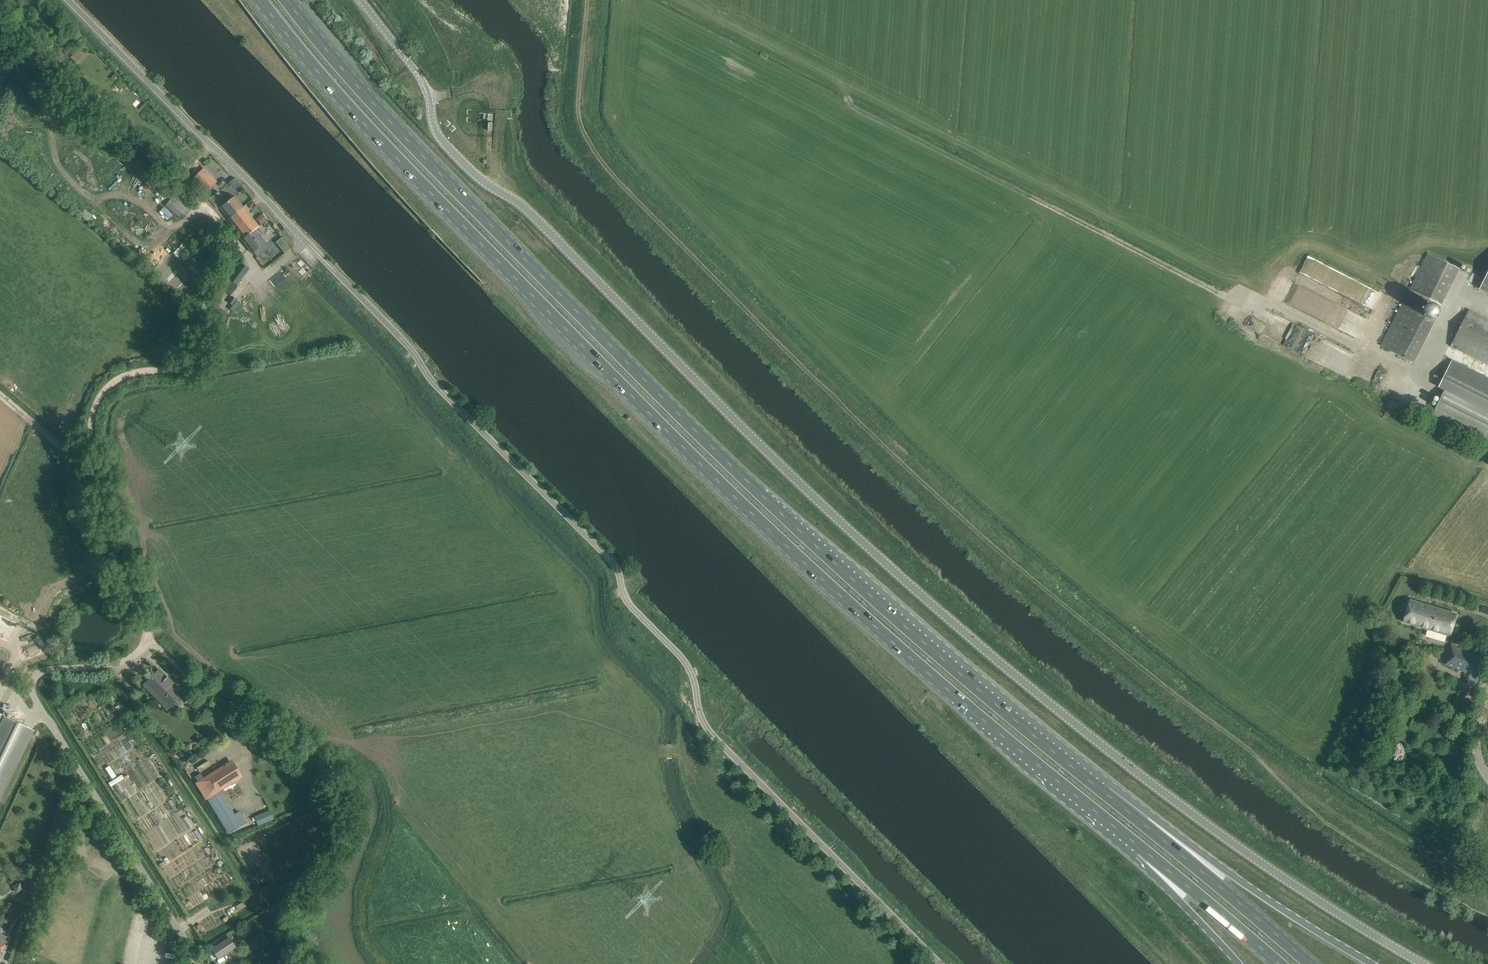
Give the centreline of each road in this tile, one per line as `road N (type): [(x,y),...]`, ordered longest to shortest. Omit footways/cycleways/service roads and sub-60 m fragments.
road 1 (unclassified): [(1422,963),(1169,797),(890,568),(526,209),(444,144),(424,83),(360,0)]
road 2 (track): [(588,0),(579,120),(611,173),(981,535),(1335,817),(1451,888)]
road 3 (trunk): [(258,0),(368,127),(638,403),(892,643),(1134,844)]
road 4 (trunk): [(1104,791),(905,625),(735,469),(383,116),(287,0)]
road 5 (unclassified): [(307,243),(609,567),(649,628),(685,661),(721,746),(940,963)]
road 6 (track): [(180,180),(227,242),(201,306),(199,346),(118,377),(95,409),(86,450),(101,524),(145,624),(187,672),(245,711)]
road 7 (unclassified): [(191,963),(176,926),(29,683),(39,668),(108,661),(137,645),(145,624)]
road 8 (unclassified): [(69,0),(299,234)]
road 9 (trunk): [(1371,963),(1104,791)]
road 10 (trunk): [(1311,963),(1104,791)]
road 11 (trunk): [(1134,844),(1279,963)]
road 12 (track): [(496,190),(506,110),(471,88),(429,97)]
road 13 (trunk): [(1134,844),(1237,963)]

